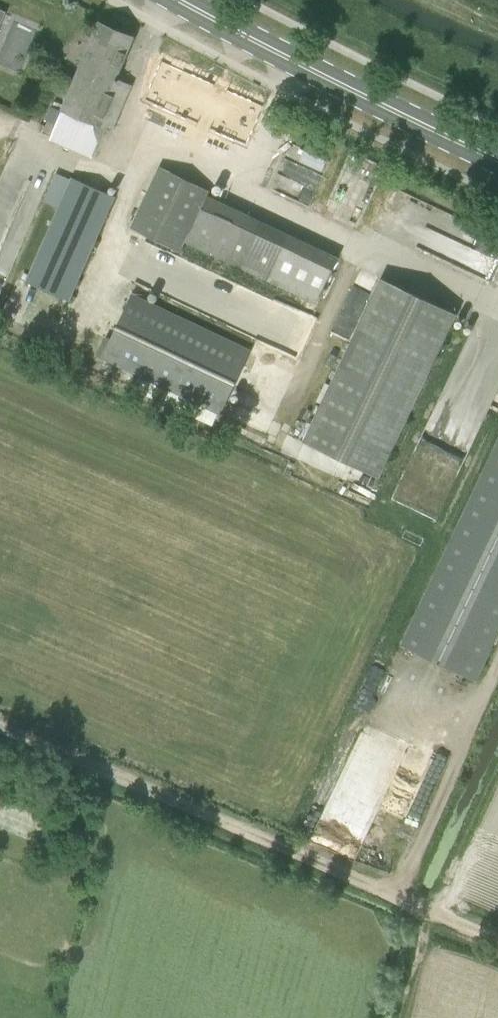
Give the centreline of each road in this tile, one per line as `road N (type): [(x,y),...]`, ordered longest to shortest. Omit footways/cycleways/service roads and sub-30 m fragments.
road 1 (track): [(497,940),(0,733)]
road 2 (secondary): [(497,165),(174,0)]

